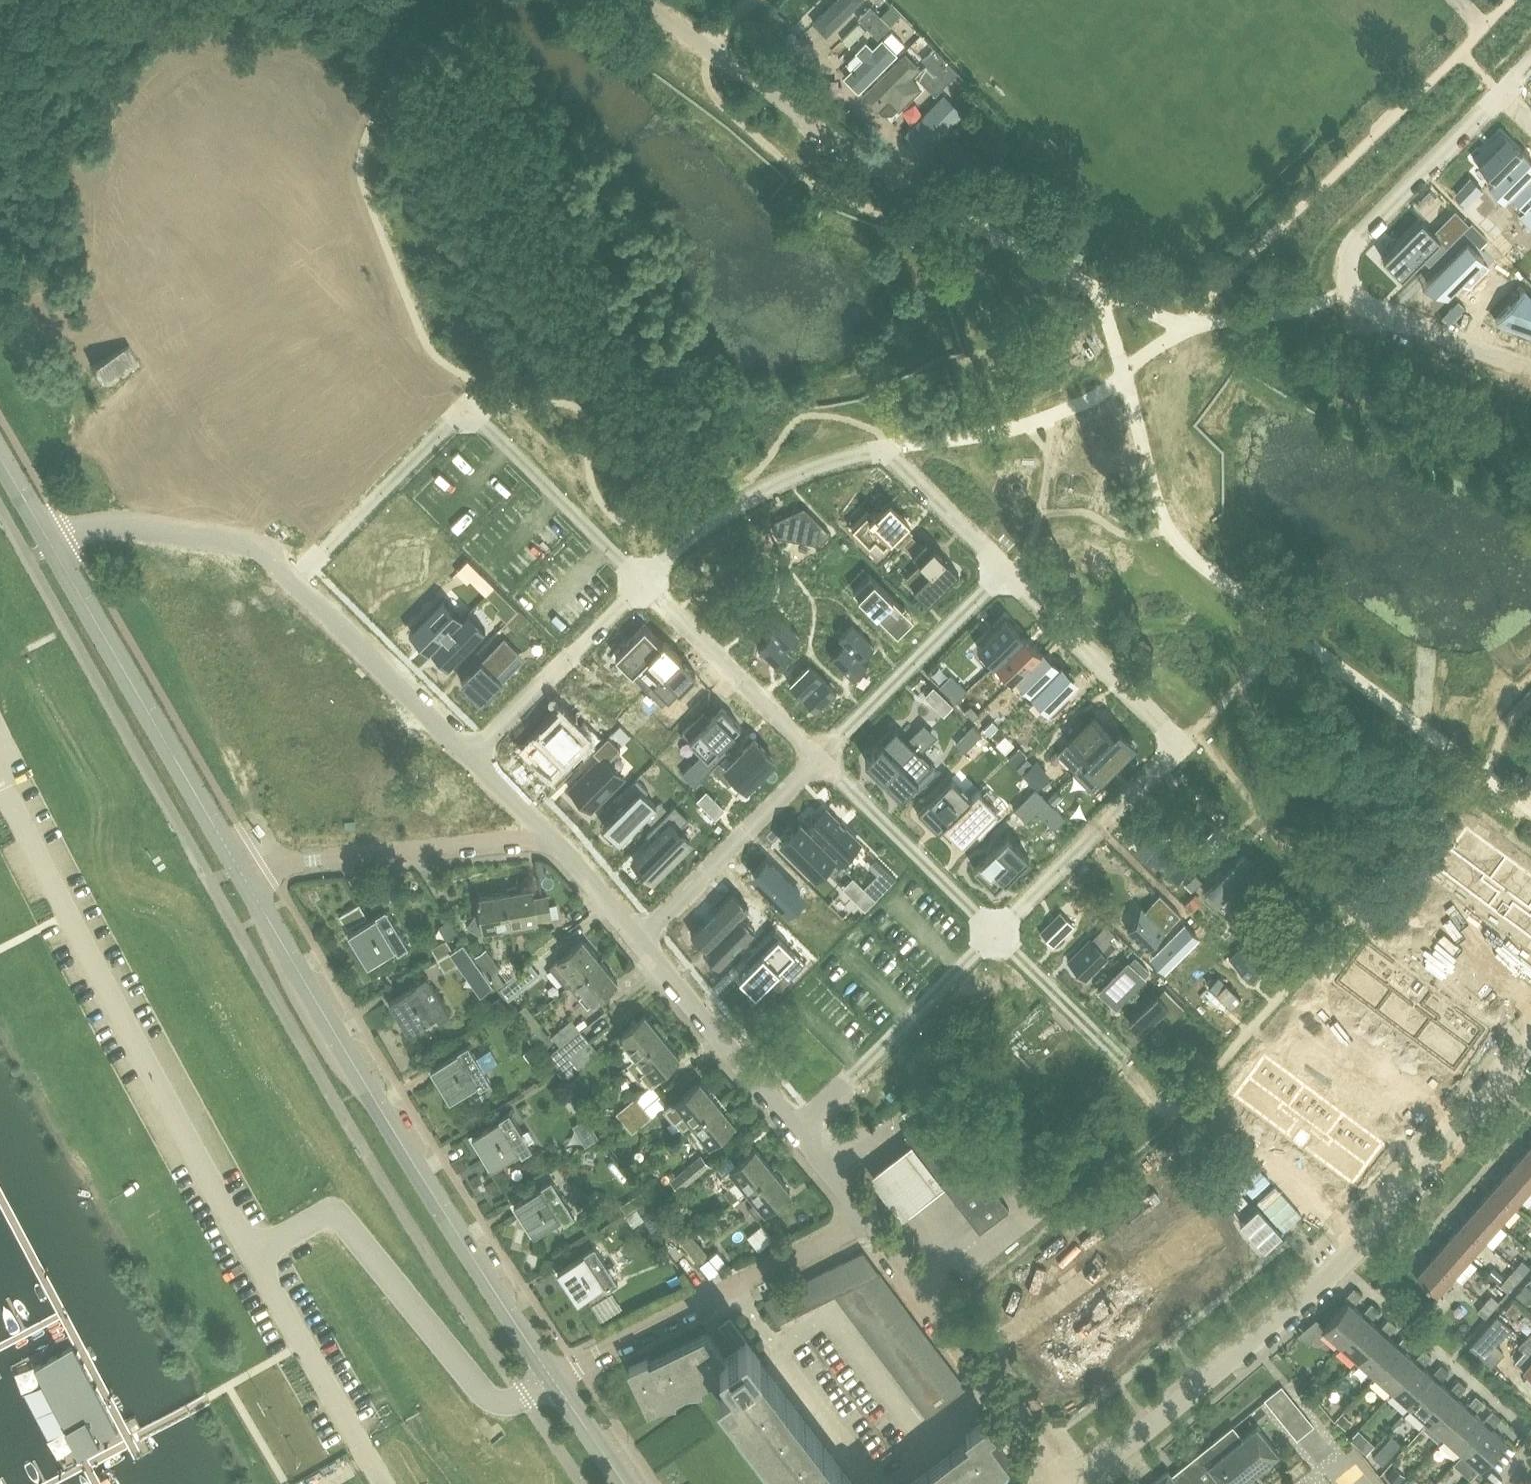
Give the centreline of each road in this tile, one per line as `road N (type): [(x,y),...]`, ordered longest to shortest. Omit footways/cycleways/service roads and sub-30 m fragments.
road 1 (unclassified): [(1185,328),(968,224),(638,0)]
road 2 (residential): [(1068,1483),(1291,1309),(1530,1048)]
road 3 (tertiary): [(552,1378),(242,876)]
road 4 (unclassified): [(252,1254),(0,775)]
road 5 (residential): [(643,583),(467,407),(293,581)]
road 6 (residential): [(1530,367),(1377,311),(1361,302),(1347,275),(1352,248),(1502,95)]
road 7 (residential): [(643,583),(757,493),(884,449),(1004,571)]
road 8 (unclassified): [(552,1378),(510,1402),(487,1397),(335,1212),(252,1254)]
road 9 (tertiary): [(242,876),(50,541)]
road 10 (residential): [(1066,1483),(869,1217)]
road 11 (residential): [(552,839),(265,870)]
road 12 (residential): [(798,1130),(995,933)]
road 13 (unclassified): [(252,1254),(385,1483)]
road 14 (residential): [(995,933),(1181,745)]
road 15 (residential): [(819,758),(1004,571)]
road 16 (residential): [(293,581),(258,548),(180,531),(100,527),(50,541)]
road 17 (residential): [(1178,1115),(995,933)]
road 18 (residential): [(638,939),(819,758)]
road 19 (residential): [(470,757),(293,581)]
road 20 (residential): [(798,1130),(638,939)]
road 21 (residential): [(1004,571),(1181,745)]
road 22 (residential): [(995,933),(819,758)]
road 23 (residential): [(819,758),(643,583)]
road 24 (residential): [(470,757),(643,583)]
road 25 (residential): [(722,1290),(552,1378)]
road 26 (residential): [(722,1290),(869,1217)]
road 27 (residential): [(638,939),(552,839)]
road 28 (tertiary): [(625,1483),(552,1378)]

